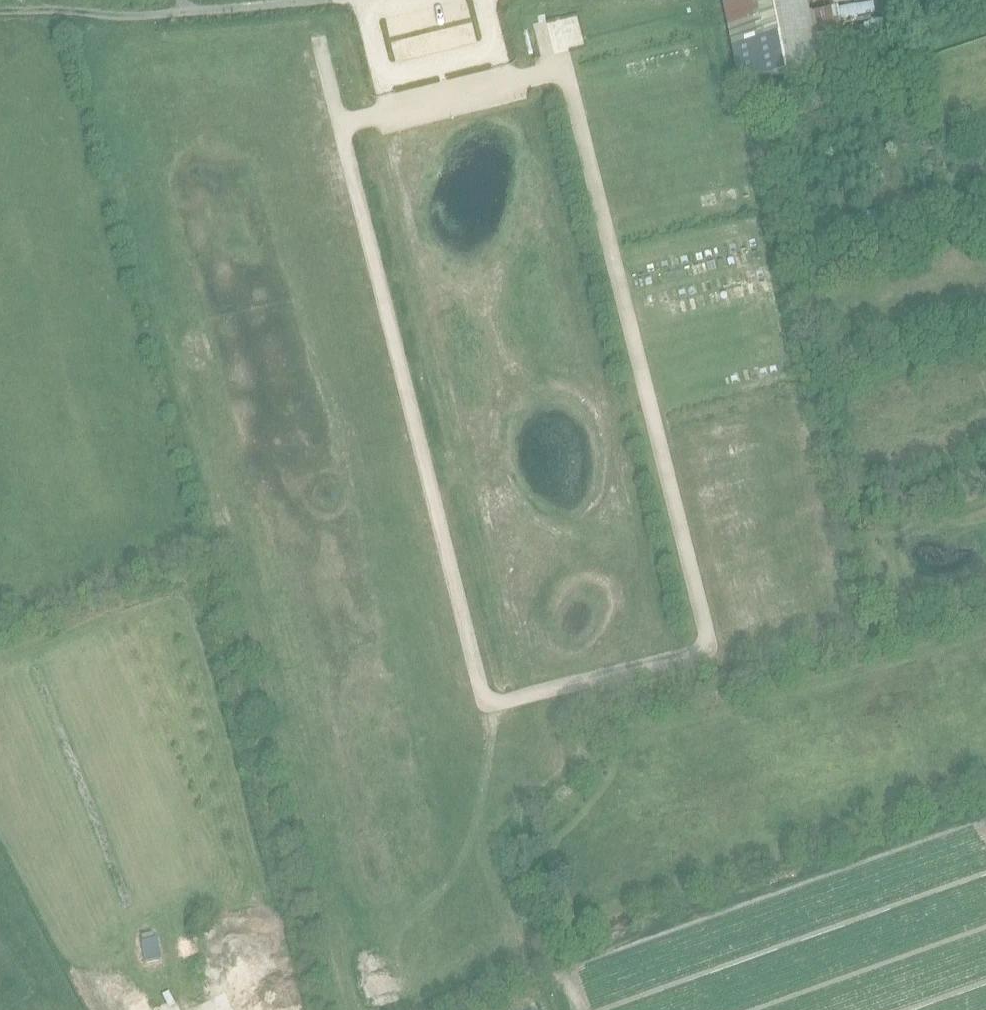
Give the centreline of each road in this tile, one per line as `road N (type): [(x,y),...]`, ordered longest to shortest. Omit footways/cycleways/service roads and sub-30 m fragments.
road 1 (track): [(0,9),(145,13),(306,0)]

